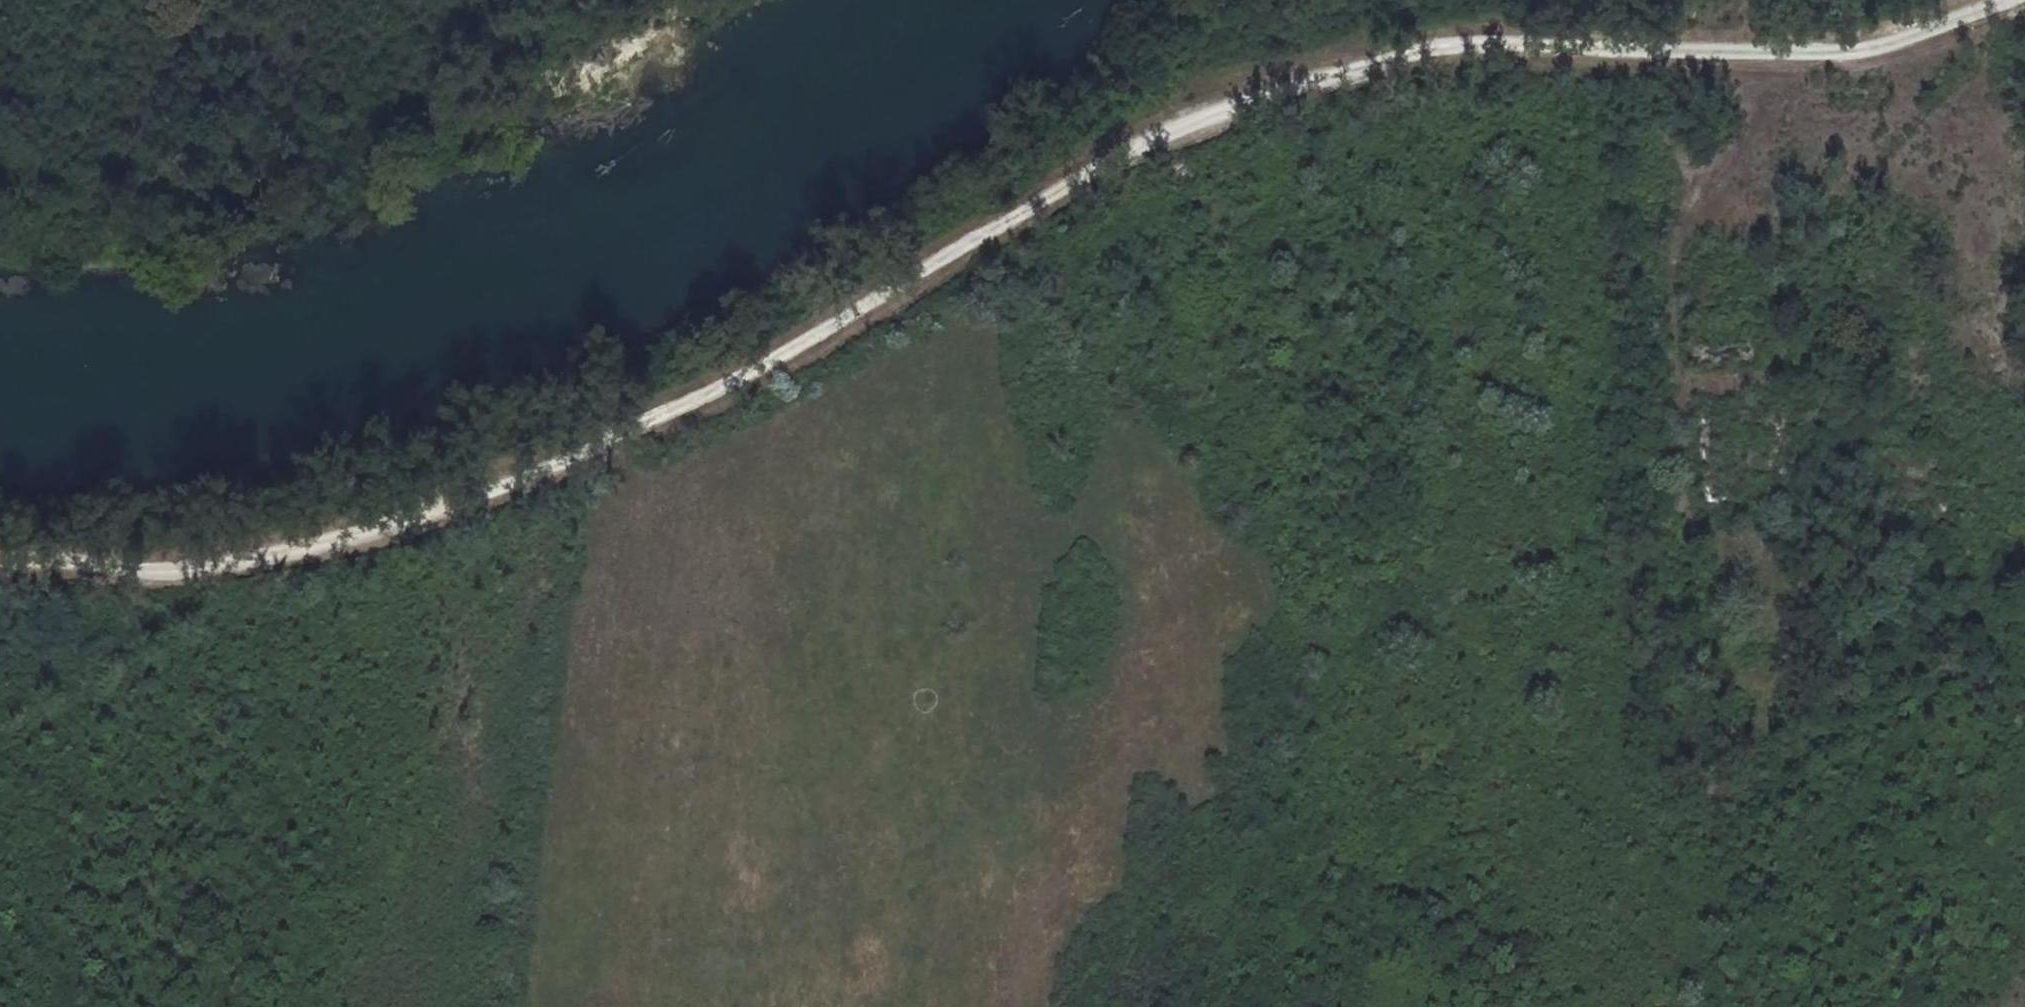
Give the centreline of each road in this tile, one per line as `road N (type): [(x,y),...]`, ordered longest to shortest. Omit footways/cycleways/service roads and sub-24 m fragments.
road 1 (track): [(0,558),(154,571),(313,546),(525,479),(765,367),(1095,168),(1267,97),(1444,45),(1854,52),(2005,0)]
road 2 (track): [(1814,52),(1775,85),(1676,242),(1684,508),(1784,619),(1782,669)]

